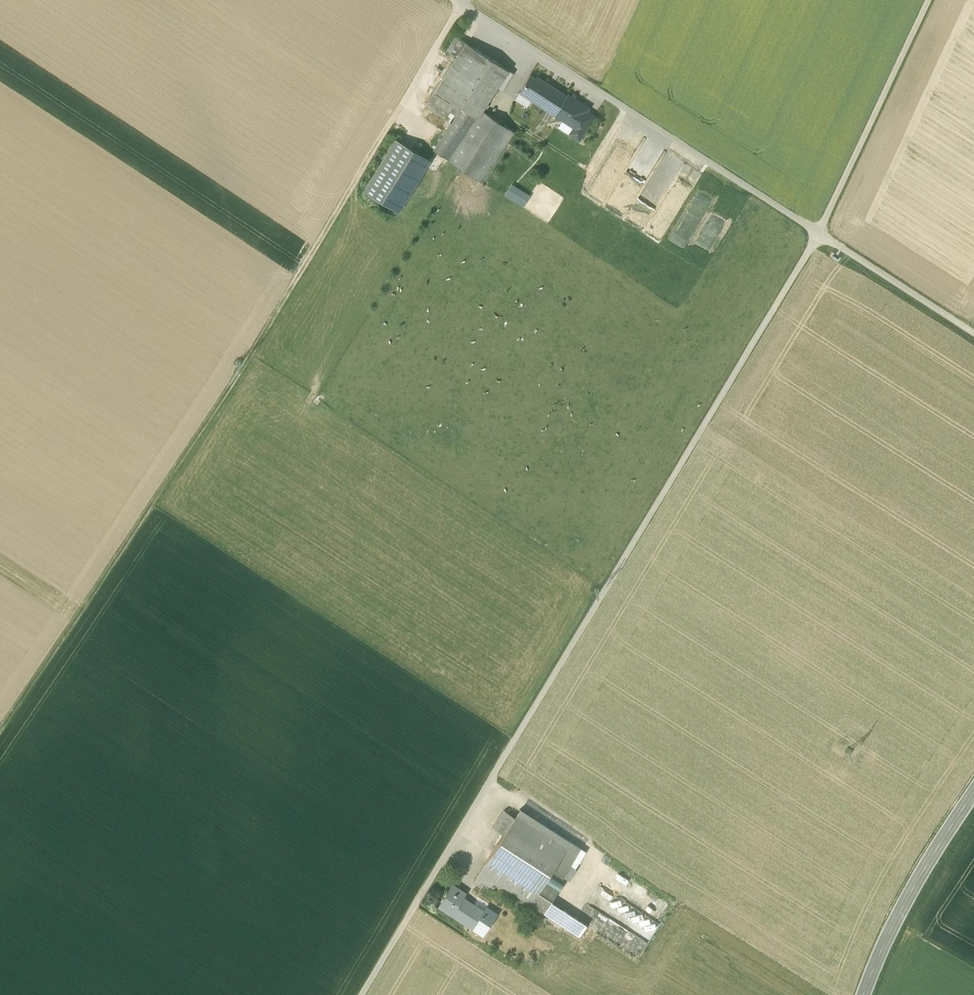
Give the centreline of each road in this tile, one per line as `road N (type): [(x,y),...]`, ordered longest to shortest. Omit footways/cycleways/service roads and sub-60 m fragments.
road 1 (track): [(824,239),(370,994)]
road 2 (track): [(0,747),(223,406),(391,124)]
road 3 (track): [(462,4),(824,239)]
road 4 (track): [(824,239),(931,0)]
road 5 (secondary): [(864,994),(907,903),(973,794)]
road 6 (track): [(973,335),(824,239)]
road 7 (track): [(462,4),(391,124)]

